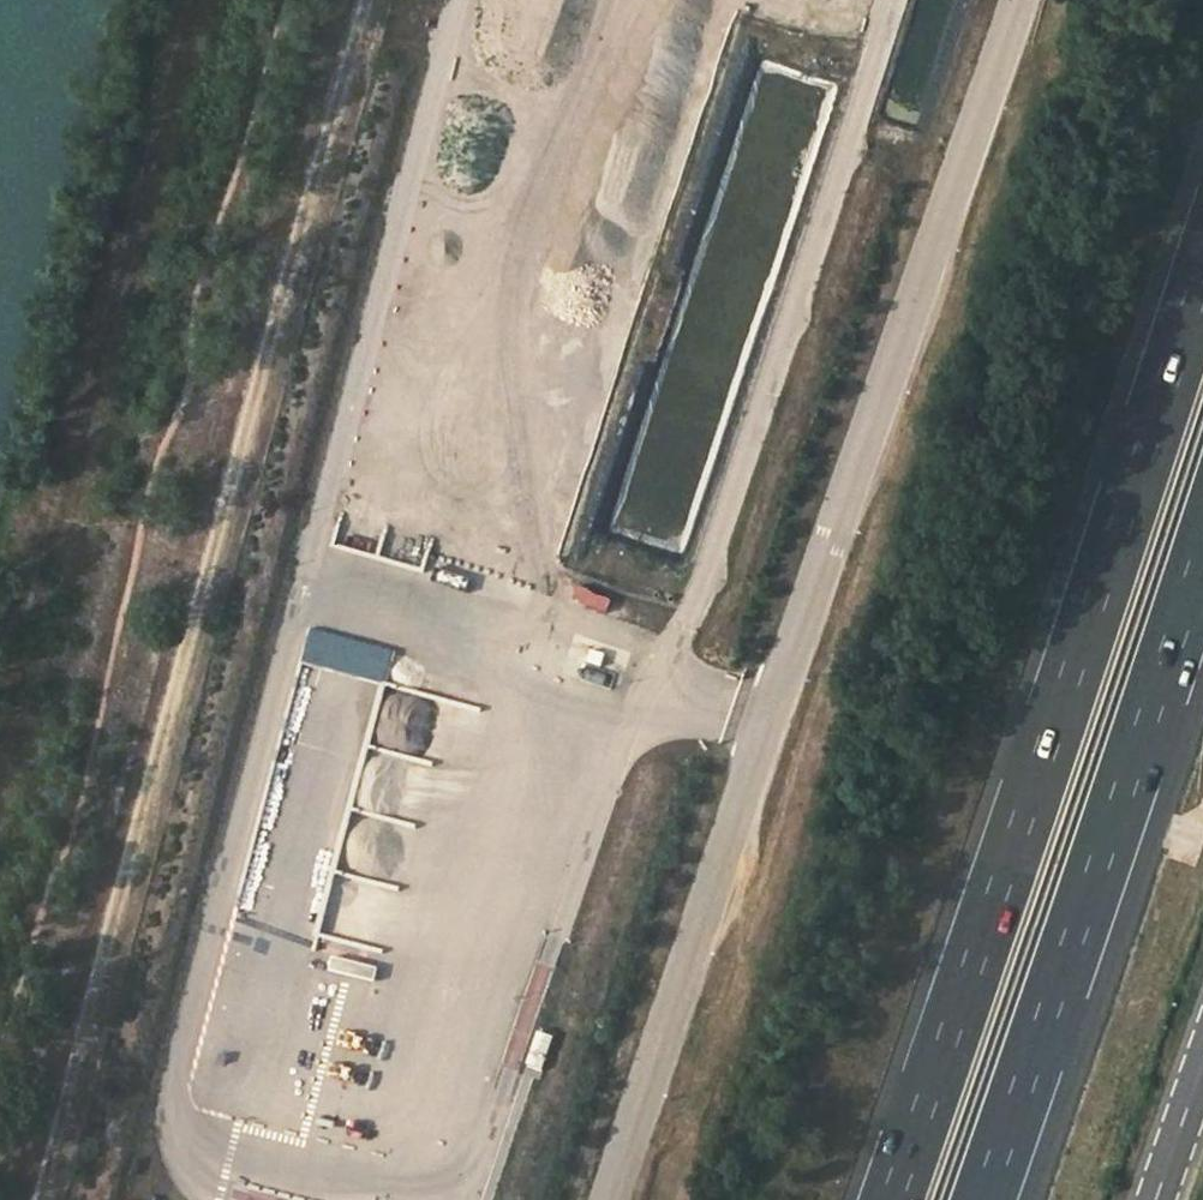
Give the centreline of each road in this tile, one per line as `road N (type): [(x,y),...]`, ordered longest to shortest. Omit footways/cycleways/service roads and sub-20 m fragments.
road 1 (unclassified): [(1014,0),(606,1199)]
road 2 (track): [(36,1199),(356,0)]
road 3 (motorway): [(1202,271),(891,1199)]
road 4 (track): [(0,723),(192,0)]
road 5 (motorway): [(984,1199),(1202,555)]
road 6 (secondary): [(1156,1199),(1202,1064)]

